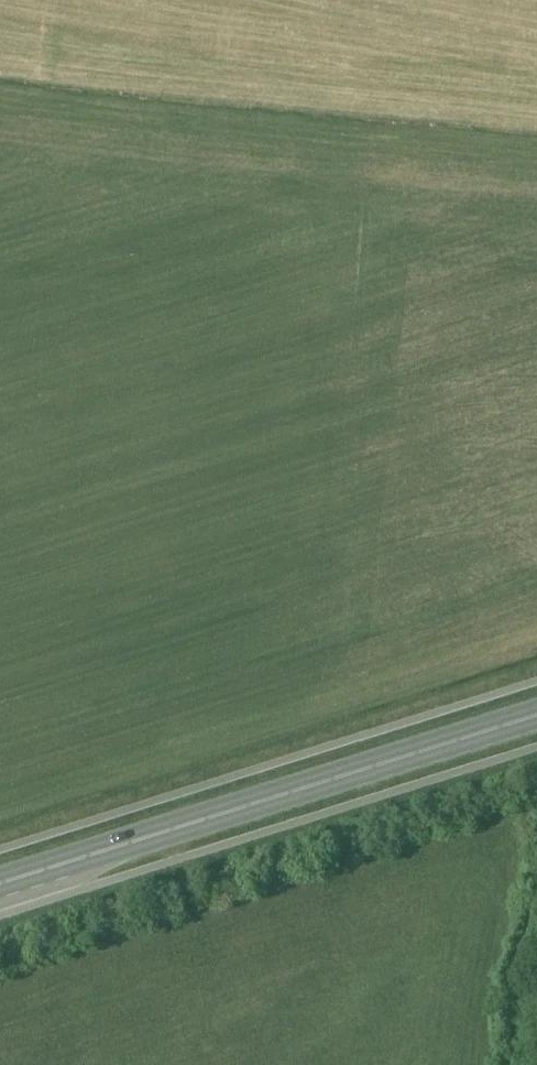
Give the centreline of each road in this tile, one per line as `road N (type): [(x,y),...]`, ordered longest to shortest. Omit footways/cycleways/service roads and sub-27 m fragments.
road 1 (primary): [(0,885),(536,716)]

